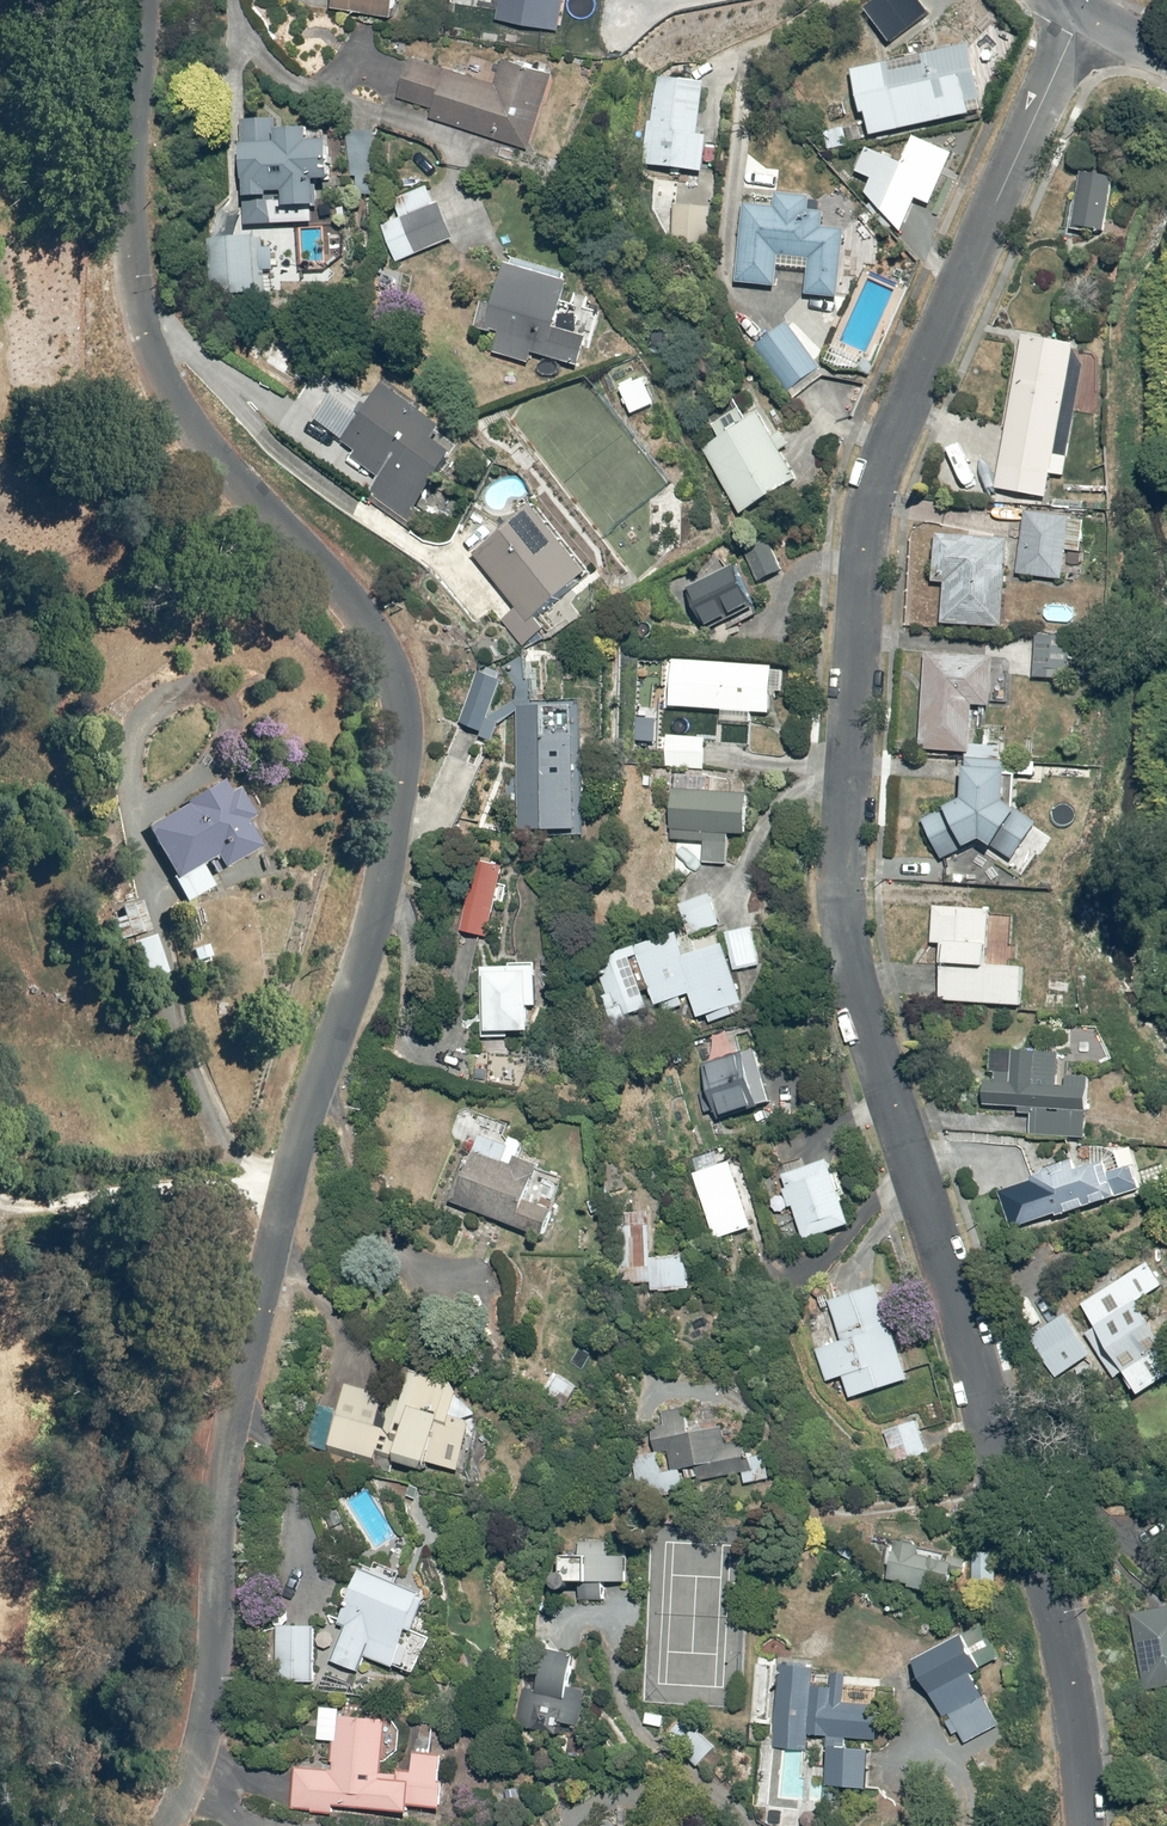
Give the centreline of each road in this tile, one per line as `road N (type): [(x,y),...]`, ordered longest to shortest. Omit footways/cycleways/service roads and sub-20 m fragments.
road 1 (residential): [(168,1825),(207,1739),(235,1408),(296,1155),(377,922),(395,844),(407,733),(402,686),(362,606),(236,478),(192,420),(144,328),(134,273),(143,0)]
road 2 (residential): [(1085,1825),(1060,1615),(860,1005),(846,937),(843,854),(861,543),(872,485),(1082,16)]

